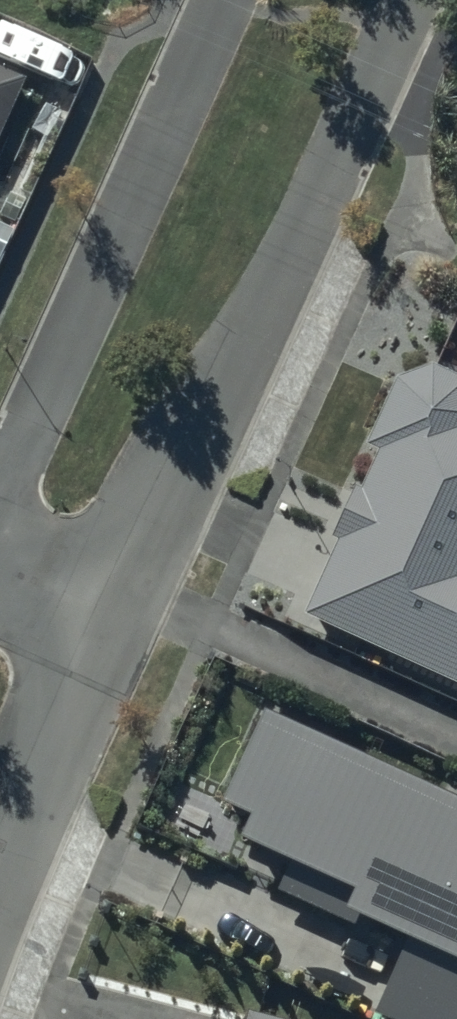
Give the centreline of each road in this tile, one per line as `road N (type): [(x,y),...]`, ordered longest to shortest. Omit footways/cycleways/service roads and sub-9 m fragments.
road 1 (residential): [(406,0),(313,213),(103,619)]
road 2 (residential): [(0,498),(229,0)]
road 3 (residential): [(103,619),(0,855)]

